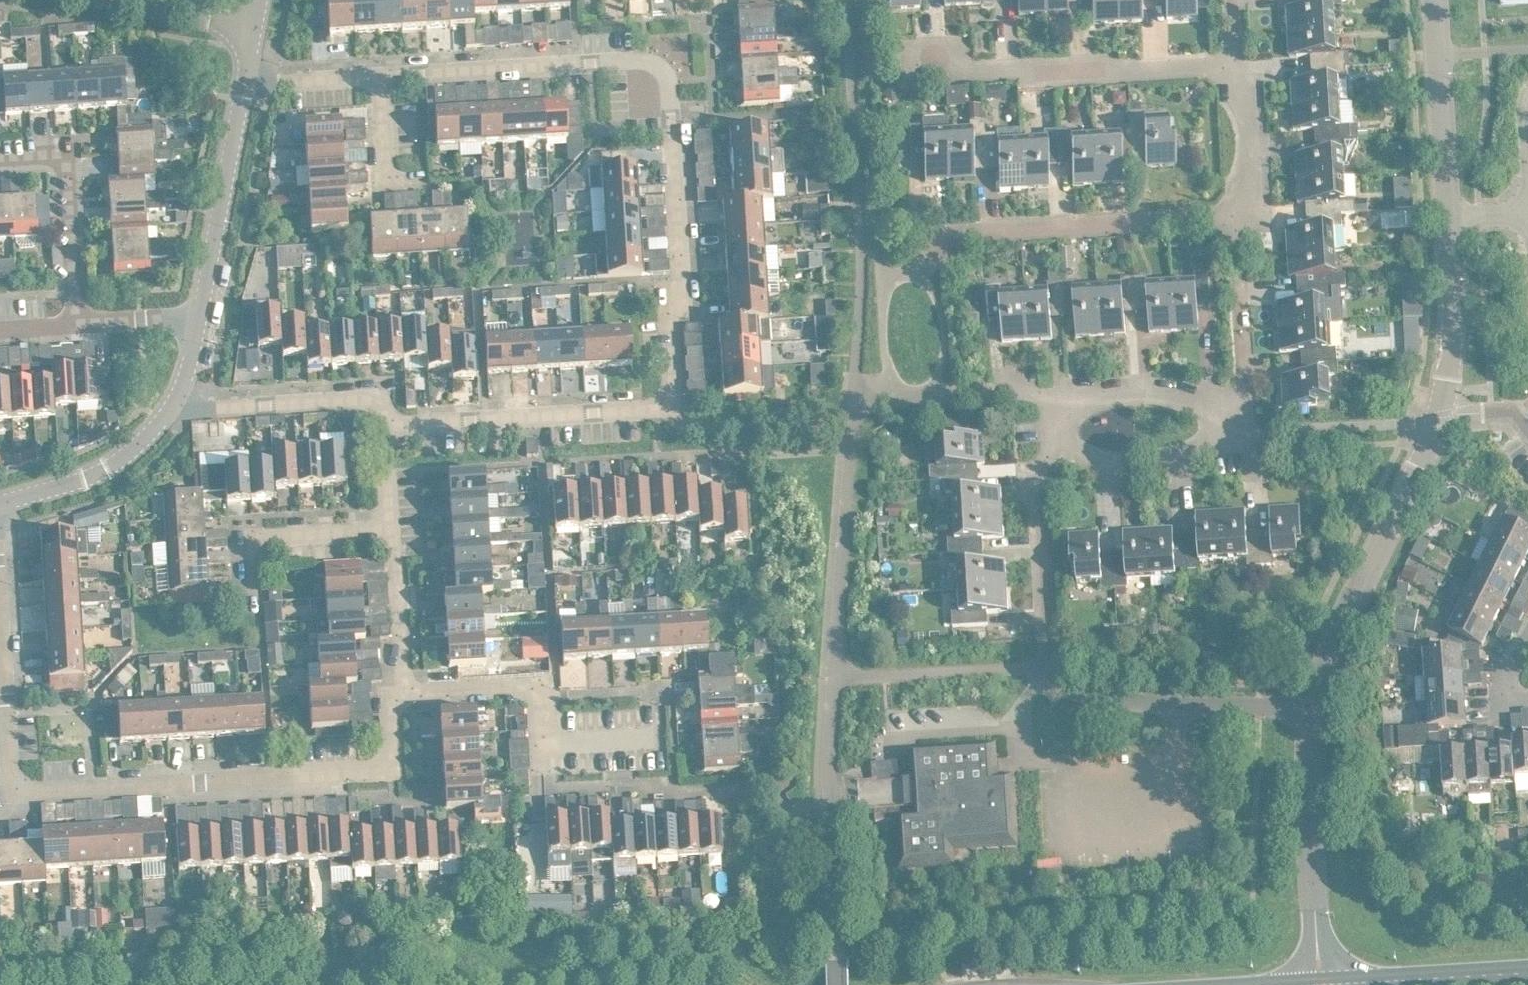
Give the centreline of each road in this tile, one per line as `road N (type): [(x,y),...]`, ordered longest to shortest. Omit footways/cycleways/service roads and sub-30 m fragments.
road 1 (residential): [(386,72),(645,55),(665,61),(673,76),(685,295),(670,295),(675,387),(669,403),(392,420)]
road 2 (residential): [(0,511),(10,770),(20,781),(382,768),(401,754),(398,703),(408,690)]
road 3 (residential): [(1313,707),(1087,685),(1055,667),(1048,465)]
road 4 (residential): [(906,73),(1236,57)]
road 5 (tertiary): [(1313,707),(1438,409)]
road 6 (residential): [(927,240),(1238,223)]
road 7 (tertiary): [(1320,978),(1309,803),(1313,707)]
road 8 (residential): [(1048,465),(1055,405),(1248,391)]
road 9 (tertiary): [(203,320),(247,73)]
road 10 (residential): [(78,321),(79,155),(0,162)]
road 11 (residential): [(1048,465),(1237,442),(1247,428),(1248,391)]
road 12 (residential): [(174,403),(374,393),(386,398),(392,420)]
road 13 (residential): [(395,518),(249,521),(252,598)]
road 14 (tertiary): [(1446,214),(1437,0)]
road 15 (secondary): [(1527,964),(1320,978)]
road 16 (tertiary): [(0,503),(81,479),(150,433),(174,403)]
road 17 (tertiary): [(1438,409),(1449,291),(1446,214)]
road 18 (residential): [(408,690),(524,682),(539,689),(545,735)]
road 19 (residential): [(395,518),(408,690)]
road 20 (residential): [(1248,391),(1238,223)]
road 21 (residential): [(1238,223),(1236,57)]
road 22 (residential): [(442,176),(392,179),(386,72)]
road 23 (residential): [(247,73),(386,72)]
road 24 (residential): [(78,321),(203,320)]
road 25 (residential): [(666,731),(545,735)]

